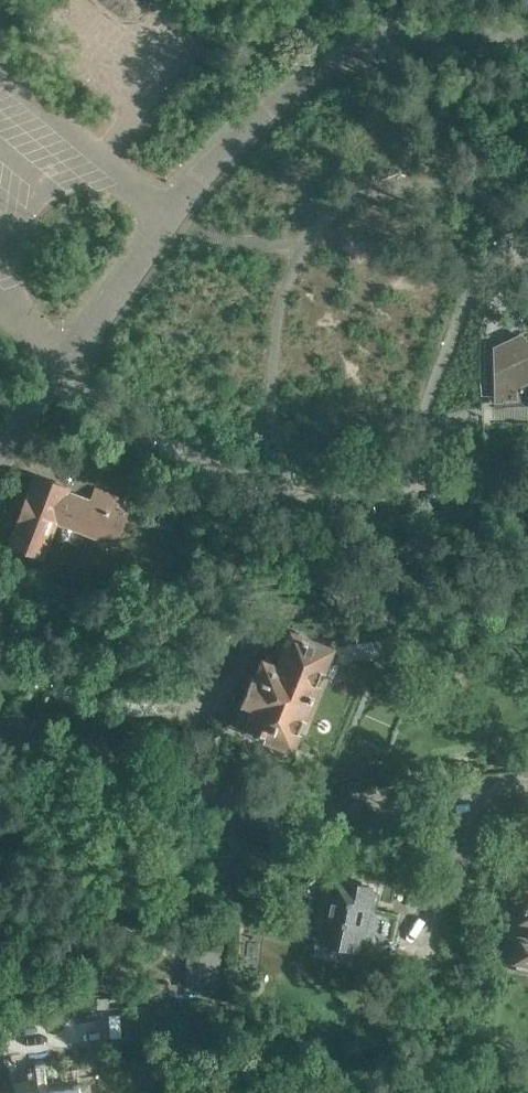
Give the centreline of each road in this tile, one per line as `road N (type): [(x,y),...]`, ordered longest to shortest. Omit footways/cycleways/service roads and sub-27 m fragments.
road 1 (residential): [(0,442),(252,112),(317,57),(383,30),(452,22),(527,42)]
road 2 (residential): [(527,792),(384,811),(276,808),(0,735)]

